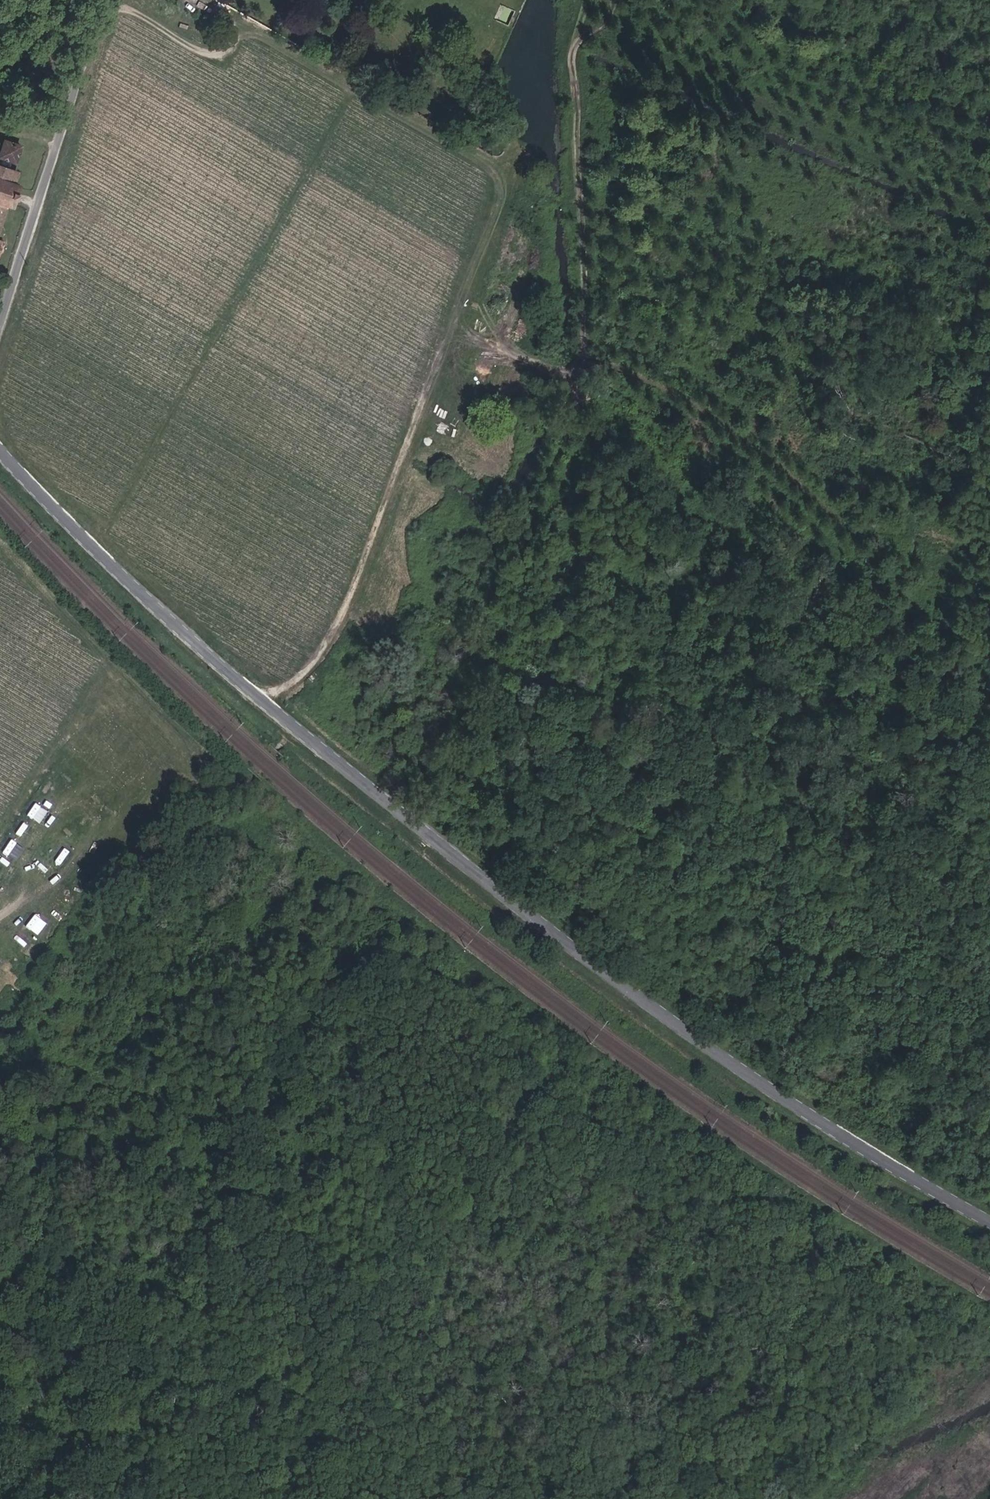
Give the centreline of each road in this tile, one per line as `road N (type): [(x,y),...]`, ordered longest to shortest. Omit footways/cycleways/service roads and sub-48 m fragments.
road 1 (tertiary): [(0,450),(249,691),(456,858),(723,1057),(989,1222)]
road 2 (unclassified): [(103,0),(0,321)]

